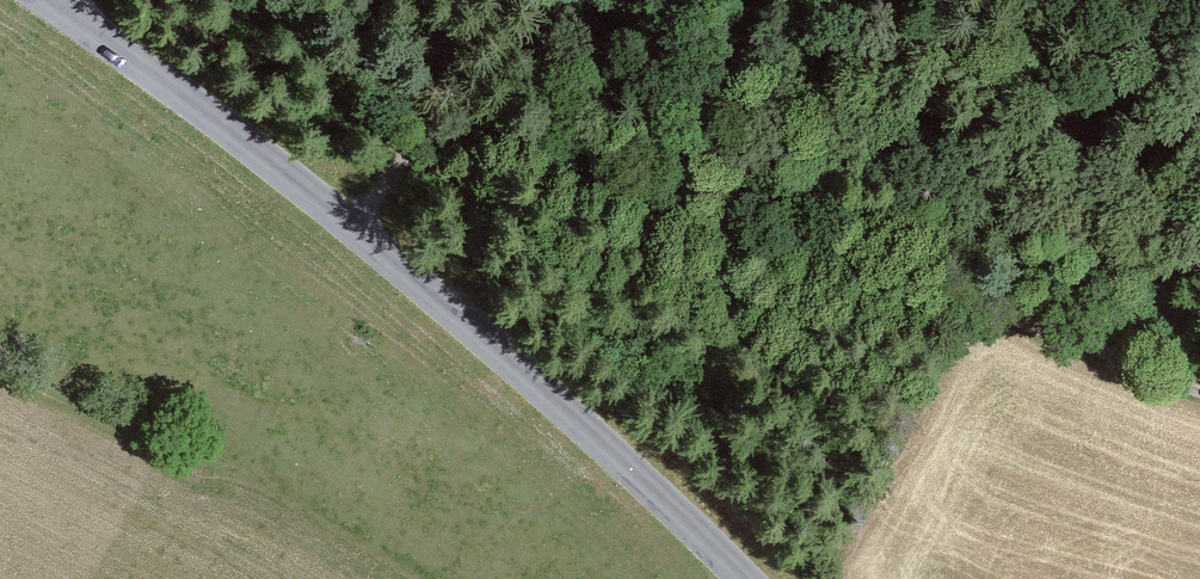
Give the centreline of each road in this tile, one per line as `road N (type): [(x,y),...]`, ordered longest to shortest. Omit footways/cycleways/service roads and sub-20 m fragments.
road 1 (track): [(346,226),(417,145),(466,111),(551,90),(1199,365)]
road 2 (tertiary): [(742,578),(510,361),(196,106),(45,0)]

